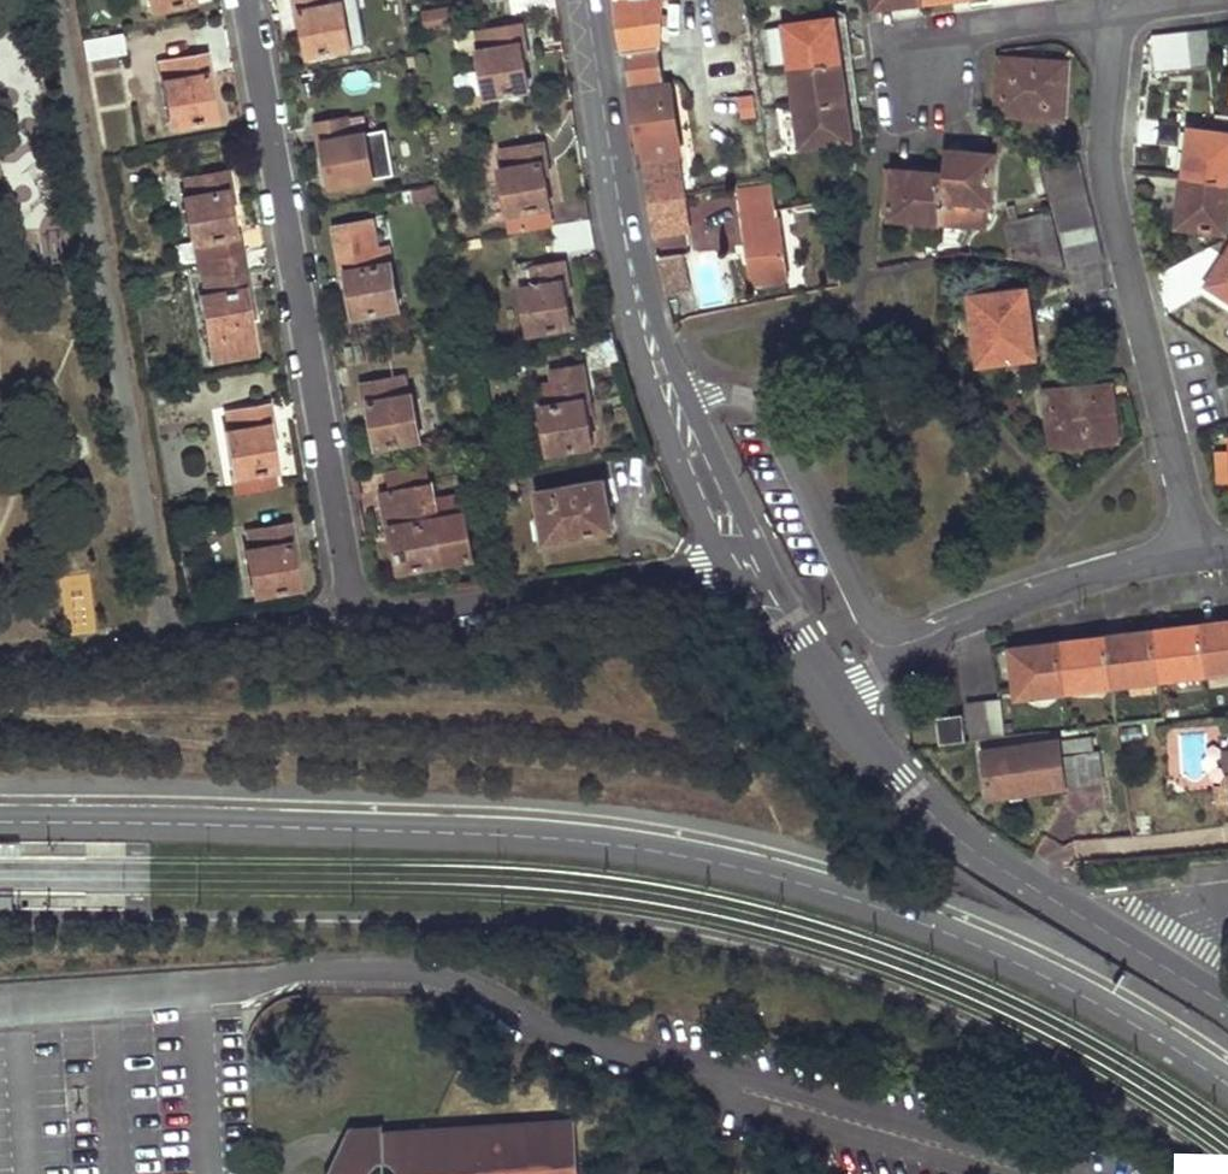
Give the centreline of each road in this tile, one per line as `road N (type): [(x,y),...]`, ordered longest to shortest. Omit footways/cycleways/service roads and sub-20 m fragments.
road 1 (tertiary): [(1227,1086),(1128,1021),(935,928),(743,869),(641,850),(404,830),(0,824)]
road 2 (residential): [(740,545),(664,568),(382,614),(354,596),(249,0)]
road 3 (residential): [(1199,545),(1105,160),(1112,10)]
road 4 (tertiary): [(674,404),(627,249),(586,0)]
road 5 (residential): [(940,632),(891,633),(873,619),(760,400),(714,394),(674,404)]
road 6 (tertiary): [(1135,949),(937,815),(838,700)]
road 7 (residential): [(940,632),(1199,545)]
road 8 (residential): [(1112,10),(976,30),(937,46),(926,71)]
road 9 (tertiary): [(838,700),(740,545)]
road 10 (tertiary): [(740,545),(674,404)]
road 11 (residential): [(838,700),(940,632)]

